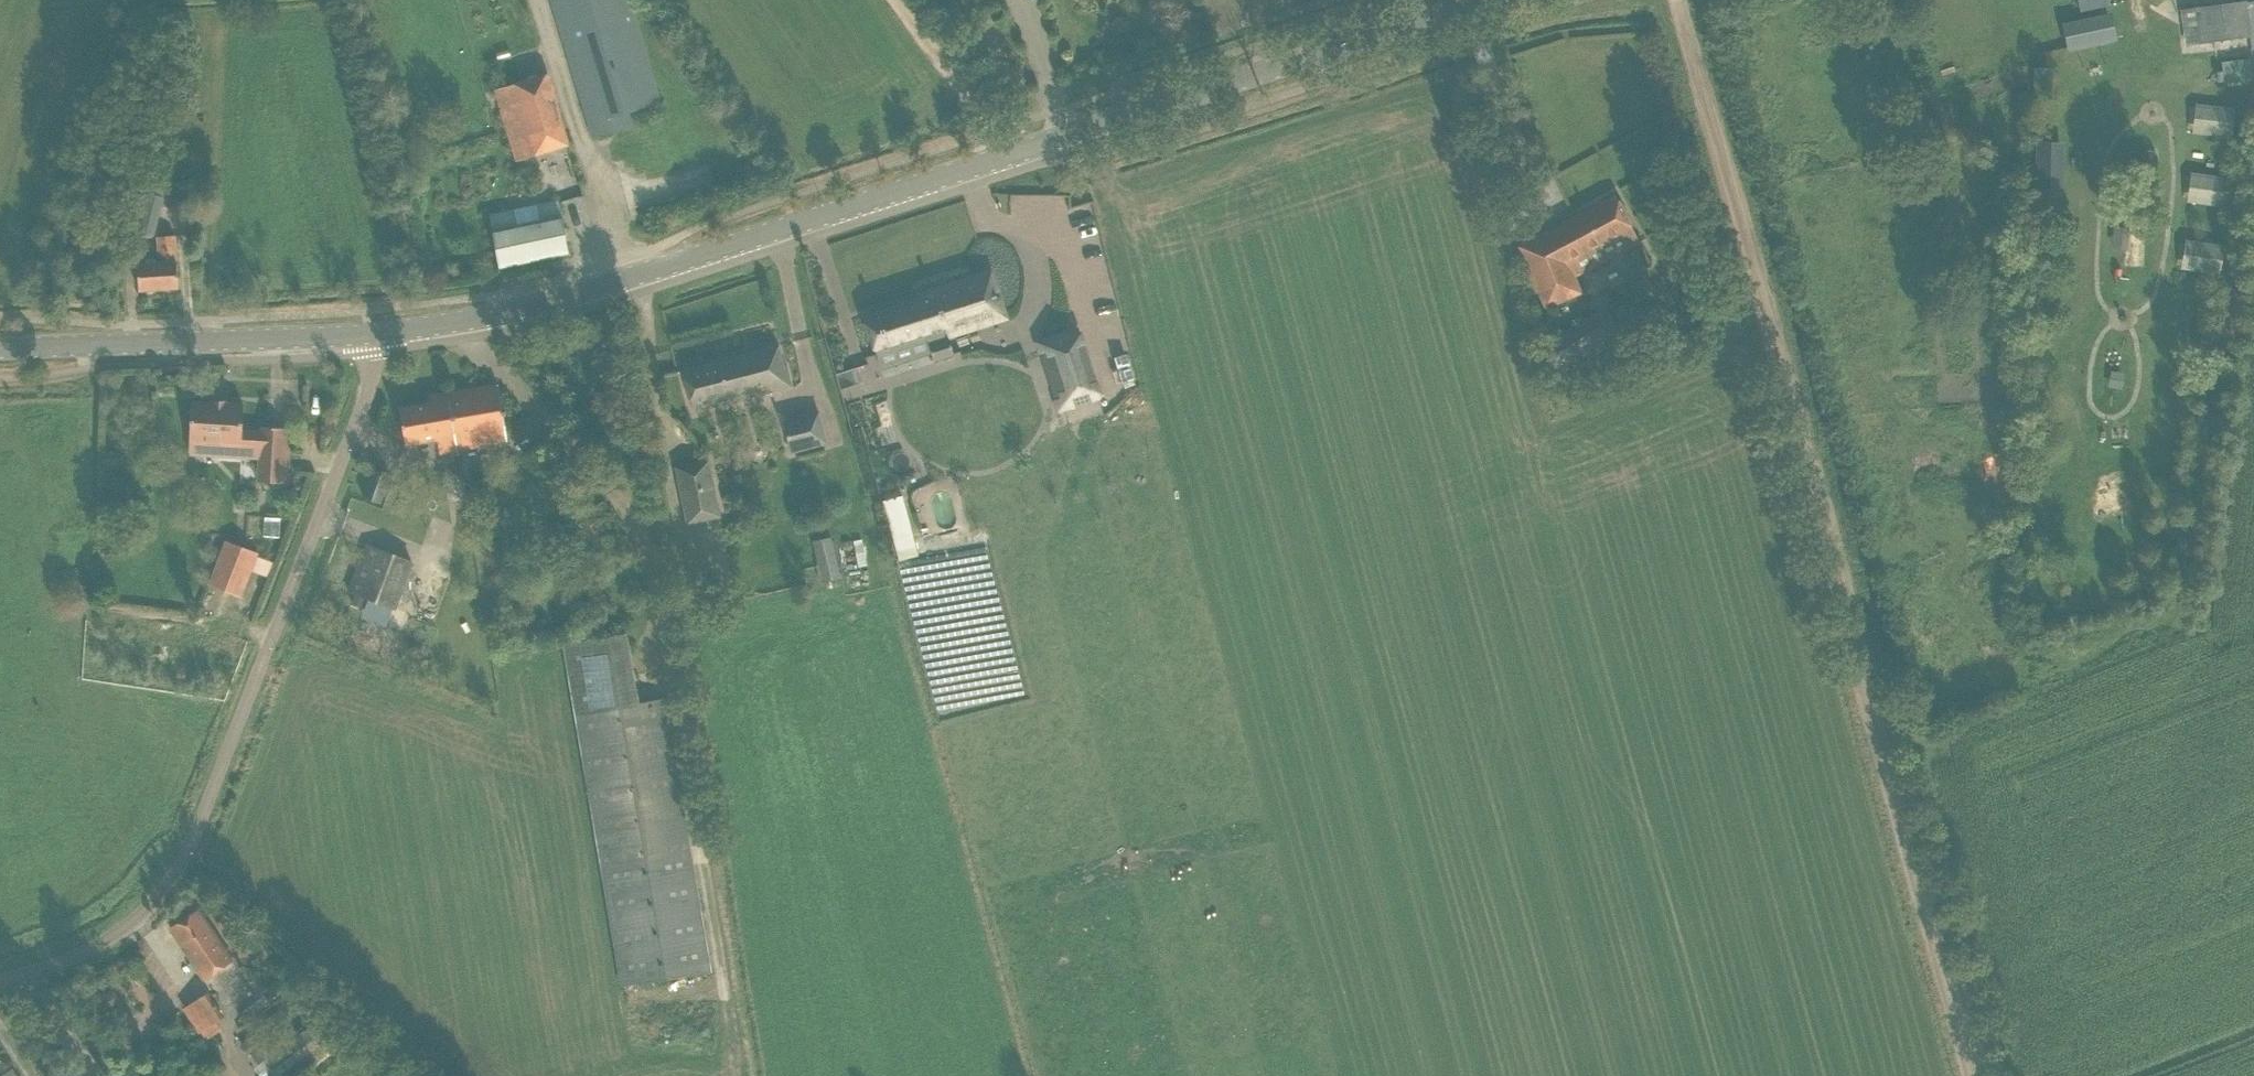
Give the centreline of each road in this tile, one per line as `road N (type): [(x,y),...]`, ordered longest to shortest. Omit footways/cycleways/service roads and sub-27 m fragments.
road 1 (tertiary): [(1485,0),(505,312),(371,334)]
road 2 (track): [(1968,1075),(1769,310),(1677,0)]
road 3 (residential): [(0,979),(114,936),(198,845),(375,353),(371,334)]
road 4 (tertiary): [(371,334),(0,347)]
road 5 (track): [(988,132),(895,0)]

